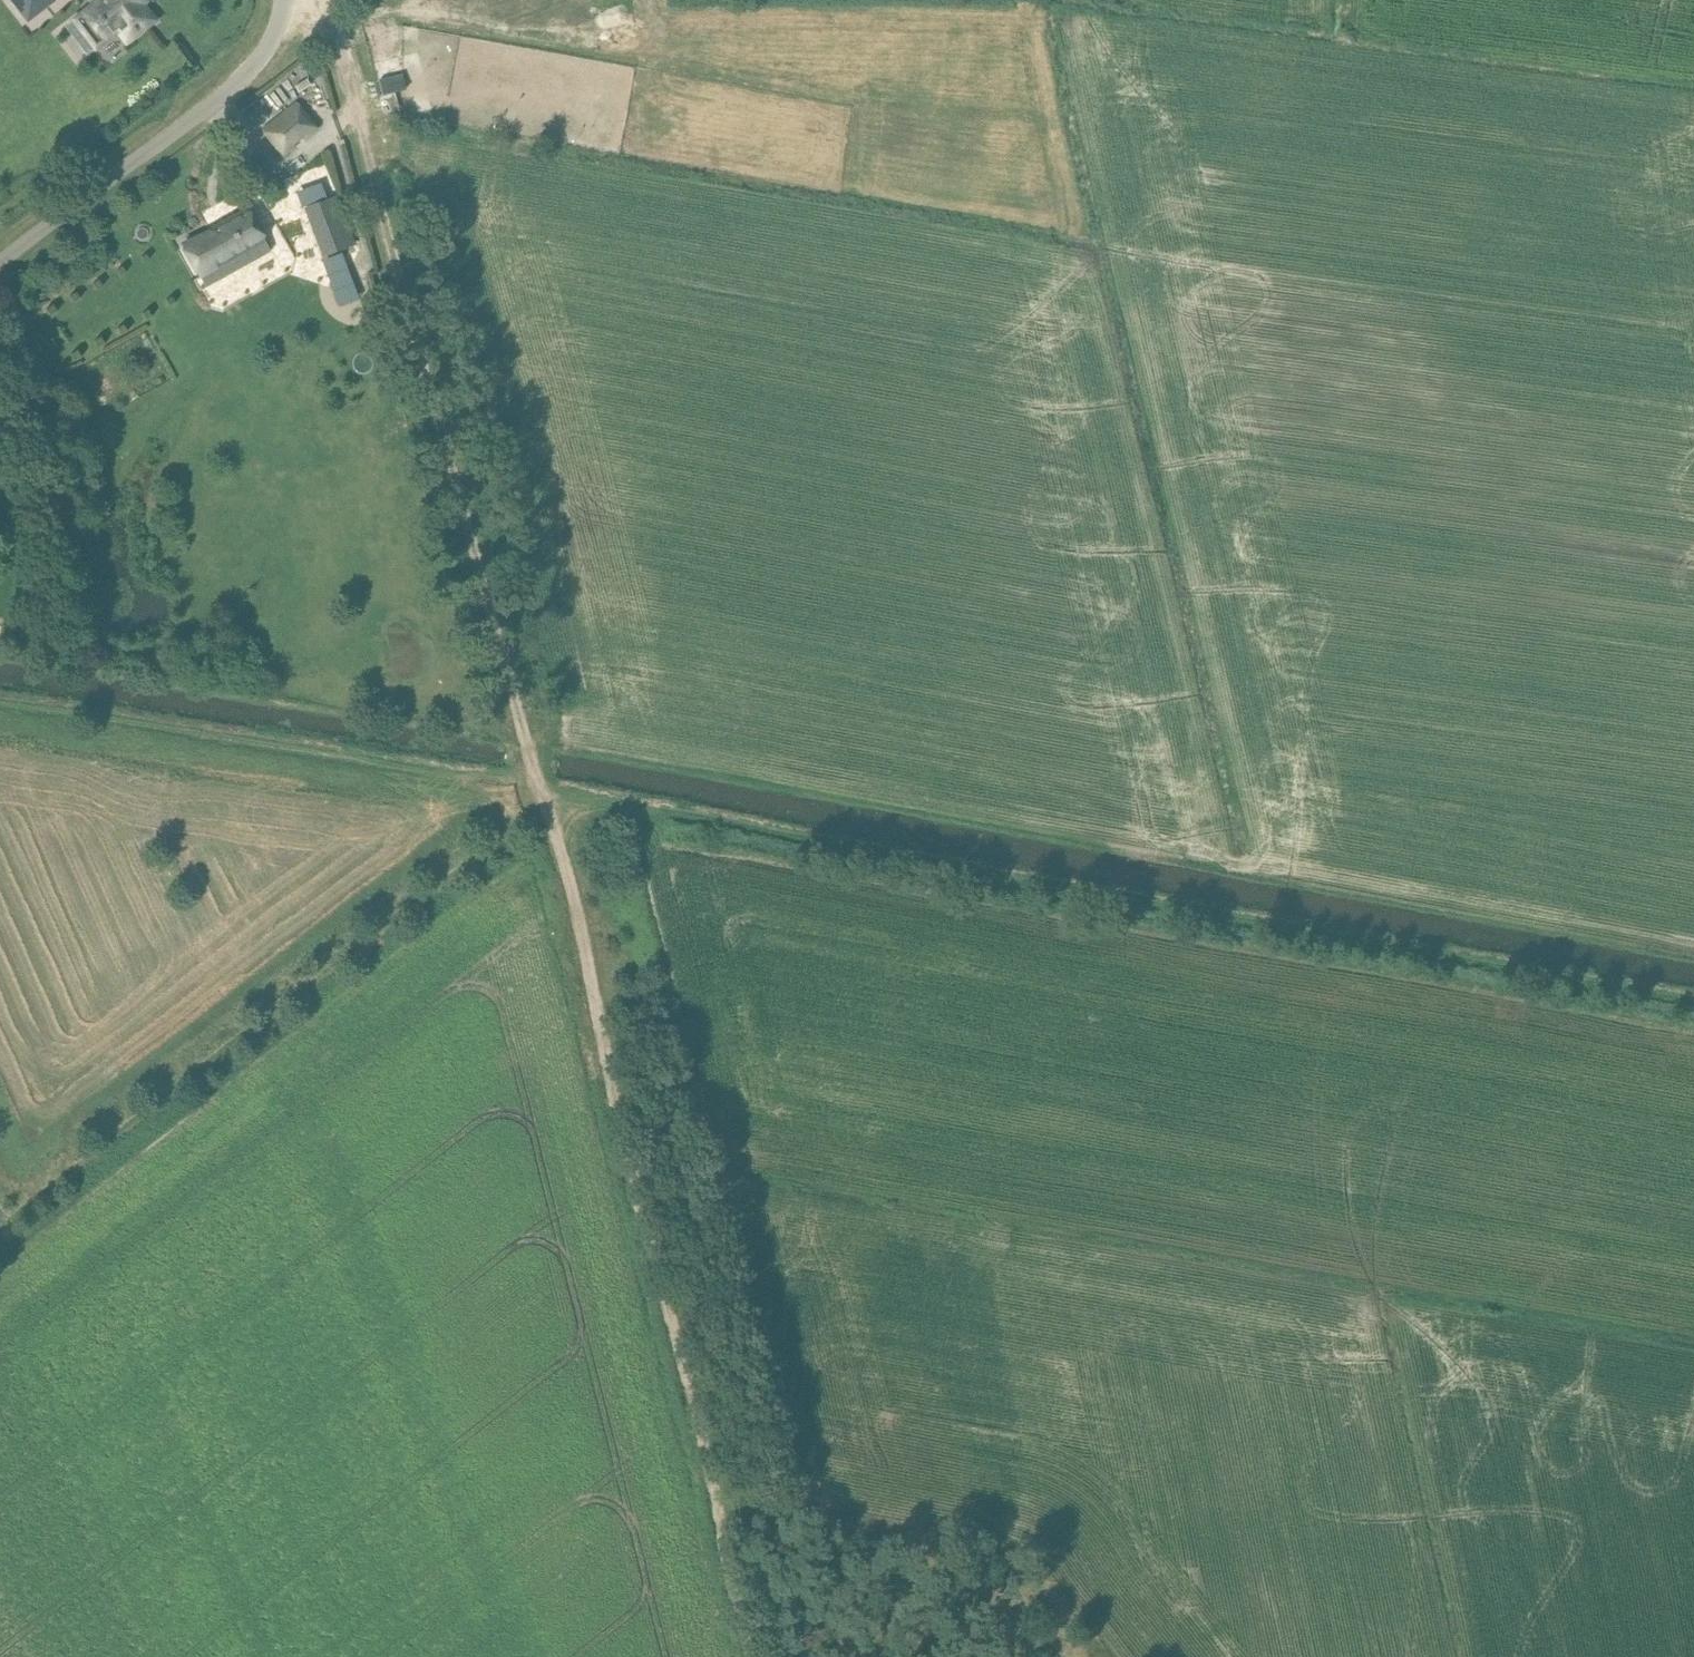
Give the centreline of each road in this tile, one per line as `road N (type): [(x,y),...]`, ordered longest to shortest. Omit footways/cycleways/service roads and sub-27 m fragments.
road 1 (track): [(760,1656),(535,782)]
road 2 (track): [(535,782),(346,54),(322,0)]
road 3 (unclassified): [(0,273),(277,46),(288,0)]

